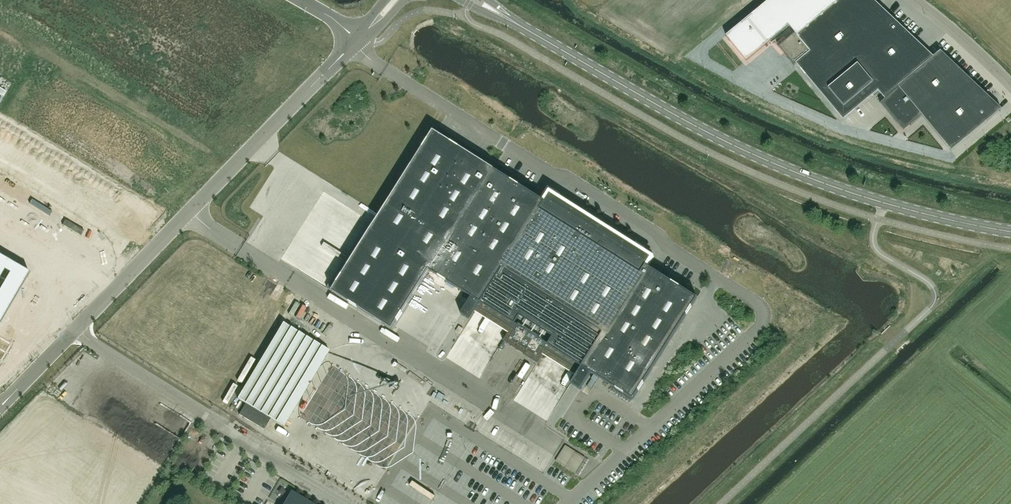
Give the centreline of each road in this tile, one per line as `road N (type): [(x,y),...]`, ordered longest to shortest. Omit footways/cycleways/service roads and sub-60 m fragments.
road 1 (secondary): [(1010,230),(885,202),(770,162),(516,23)]
road 2 (unclassified): [(359,39),(0,407)]
road 3 (unclassified): [(918,0),(1010,88)]

